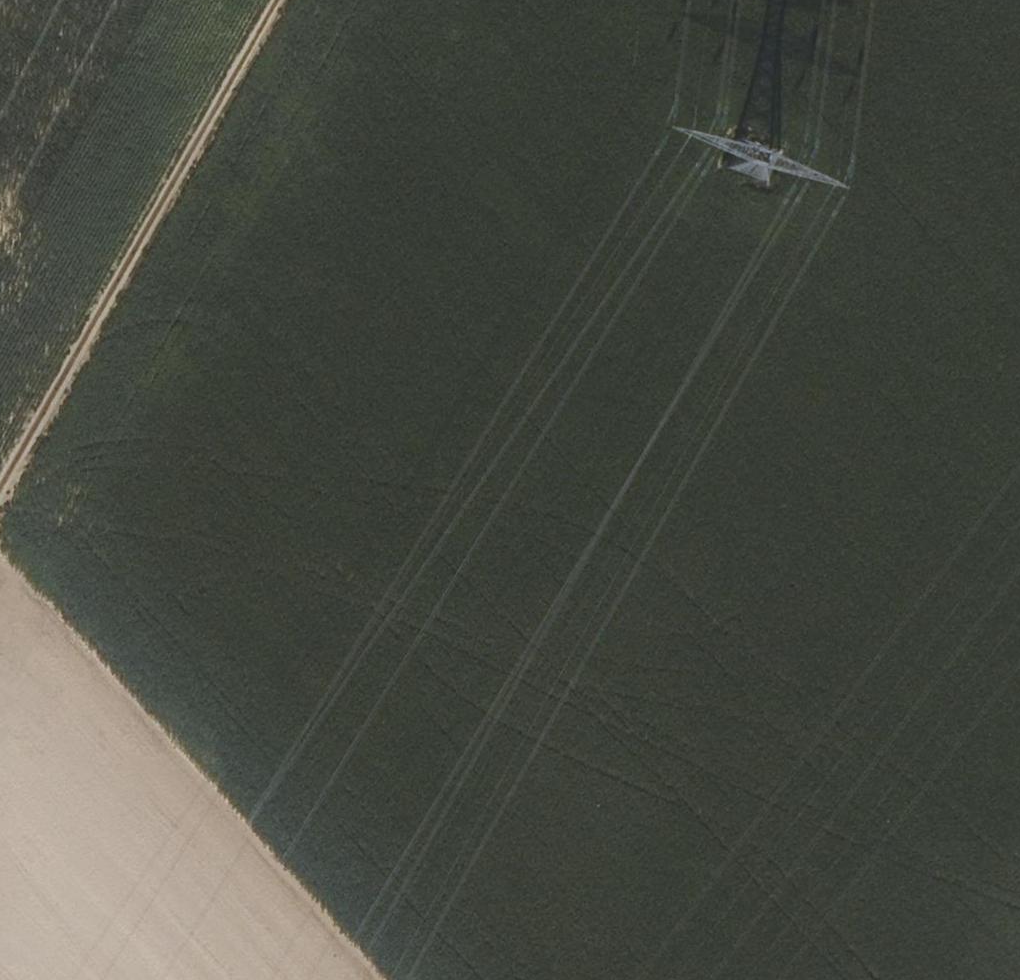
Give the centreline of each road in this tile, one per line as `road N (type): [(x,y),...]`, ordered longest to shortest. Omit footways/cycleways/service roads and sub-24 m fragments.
road 1 (track): [(281,0),(0,501)]

